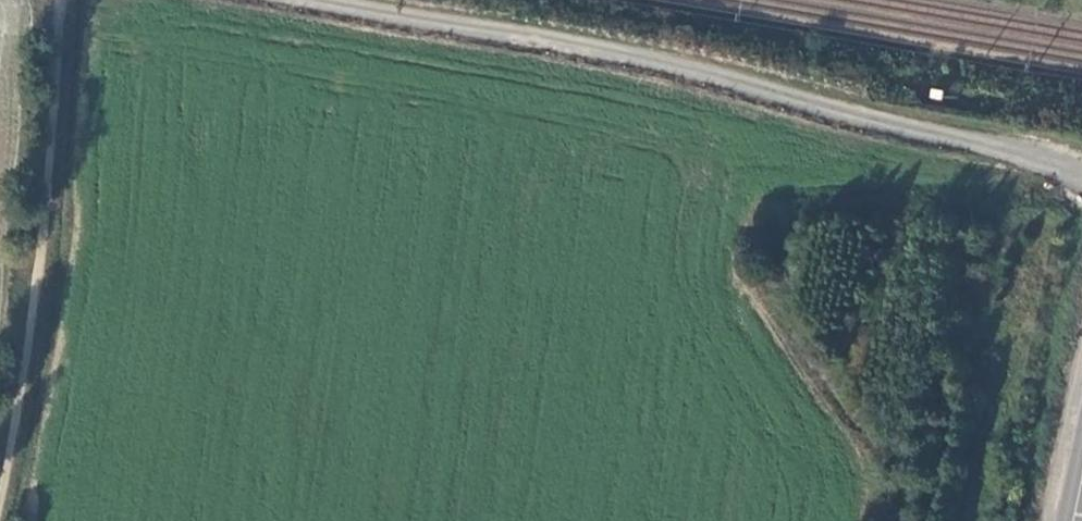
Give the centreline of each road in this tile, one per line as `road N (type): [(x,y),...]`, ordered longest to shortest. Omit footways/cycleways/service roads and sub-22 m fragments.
road 1 (track): [(1081,153),(317,0)]
road 2 (track): [(58,0),(31,315),(0,502)]

